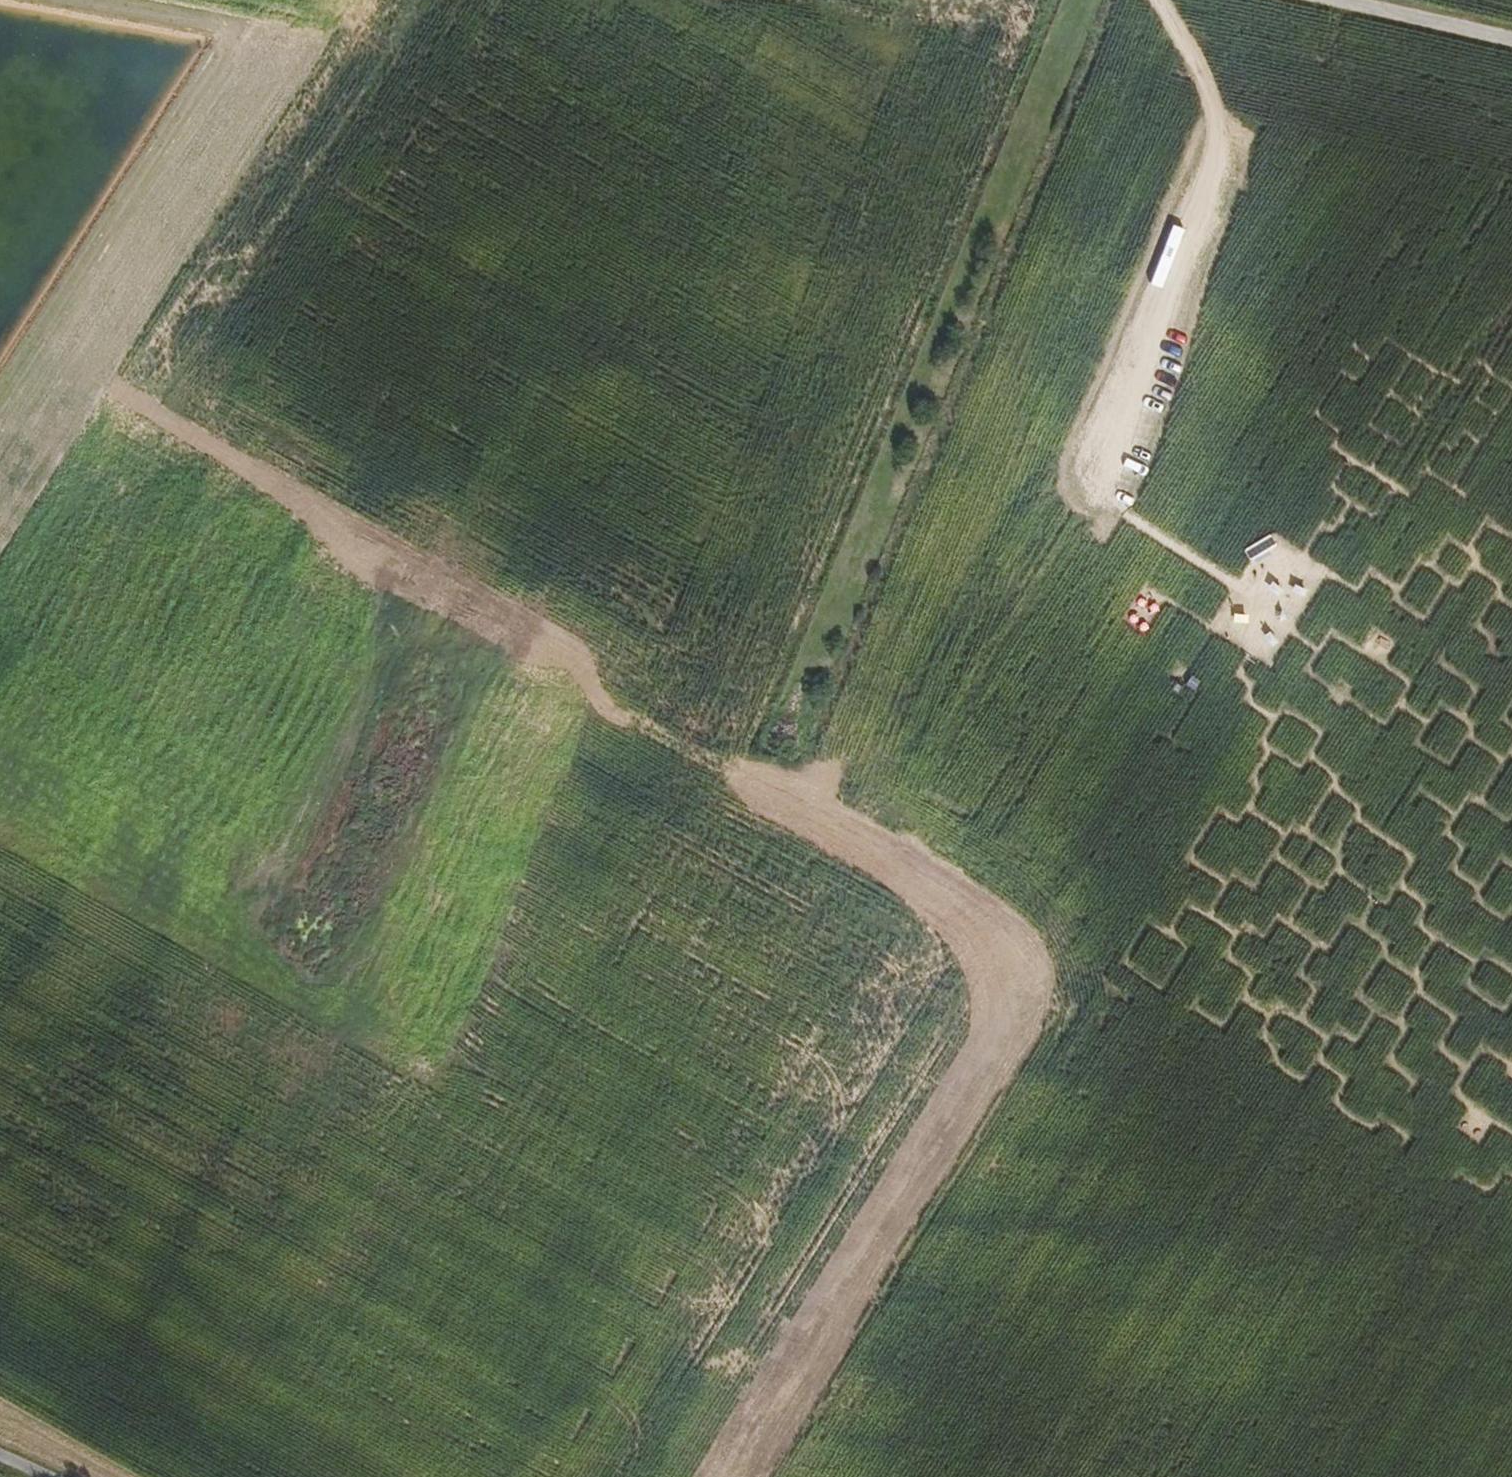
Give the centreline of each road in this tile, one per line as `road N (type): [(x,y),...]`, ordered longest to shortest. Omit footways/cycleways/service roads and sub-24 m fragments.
road 1 (unclassified): [(1336,0),(1511,40)]

